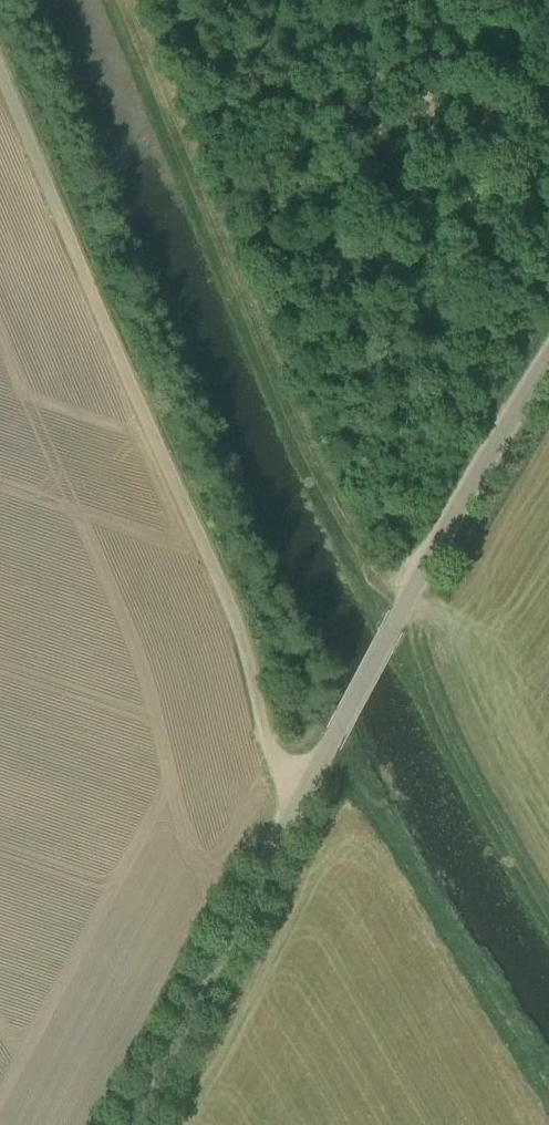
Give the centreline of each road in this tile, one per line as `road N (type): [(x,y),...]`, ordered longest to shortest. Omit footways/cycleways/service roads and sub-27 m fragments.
road 1 (unclassified): [(126,1124),(403,608),(548,361)]
road 2 (track): [(303,792),(268,749),(244,640),(0,61)]

